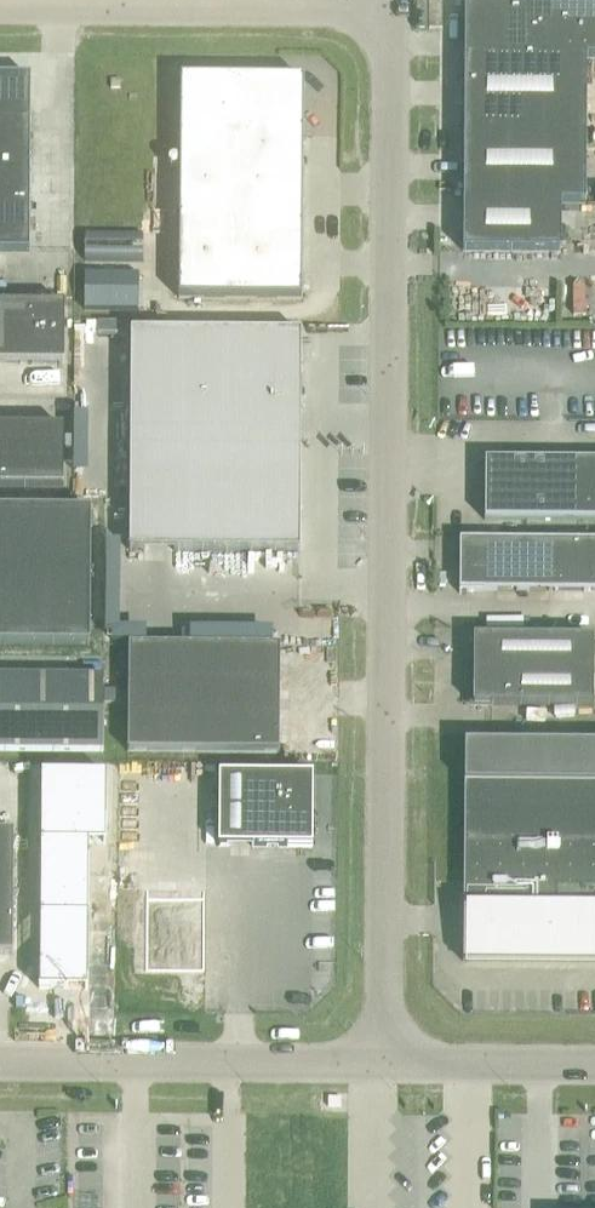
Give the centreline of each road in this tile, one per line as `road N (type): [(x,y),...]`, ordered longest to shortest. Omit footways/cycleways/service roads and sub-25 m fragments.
road 1 (unclassified): [(386,1063),(391,7)]
road 2 (unclassified): [(0,4),(391,7)]
road 3 (unclassified): [(386,1063),(0,1061)]
road 4 (unclassified): [(594,1065),(386,1063)]

